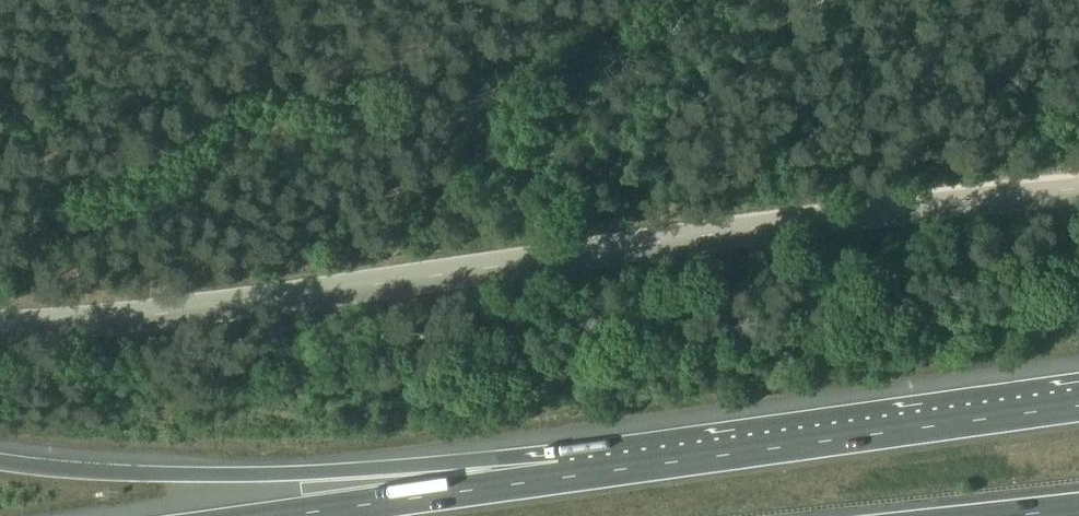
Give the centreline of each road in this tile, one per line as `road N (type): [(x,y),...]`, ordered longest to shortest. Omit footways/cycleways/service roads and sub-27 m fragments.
road 1 (motorway): [(564,477),(134,473),(0,462)]
road 2 (motorway): [(1078,404),(564,477)]
road 3 (motorway): [(564,477),(287,515)]

